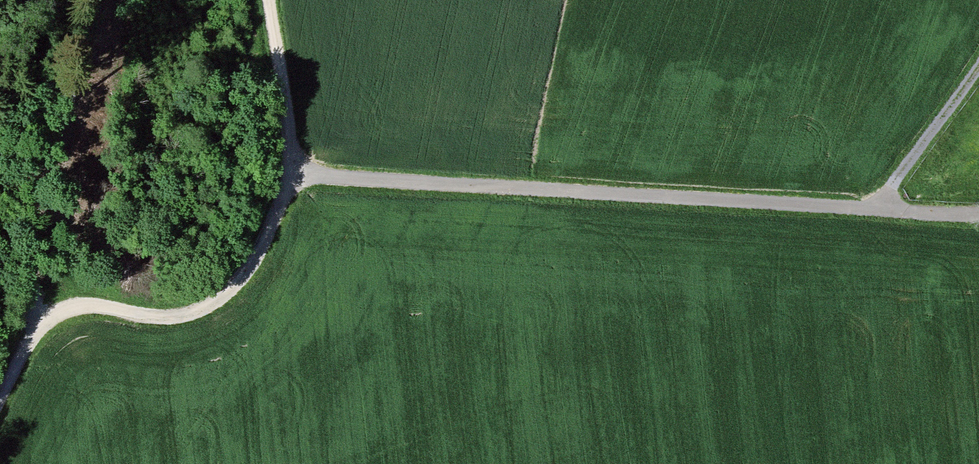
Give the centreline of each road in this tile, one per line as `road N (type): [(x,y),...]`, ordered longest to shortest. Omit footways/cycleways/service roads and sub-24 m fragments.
road 1 (track): [(295,176),(978,214)]
road 2 (track): [(270,0),(295,176),(243,274),(209,303),(171,316),(76,306),(53,315),(0,407)]
road 3 (track): [(879,209),(978,70)]

